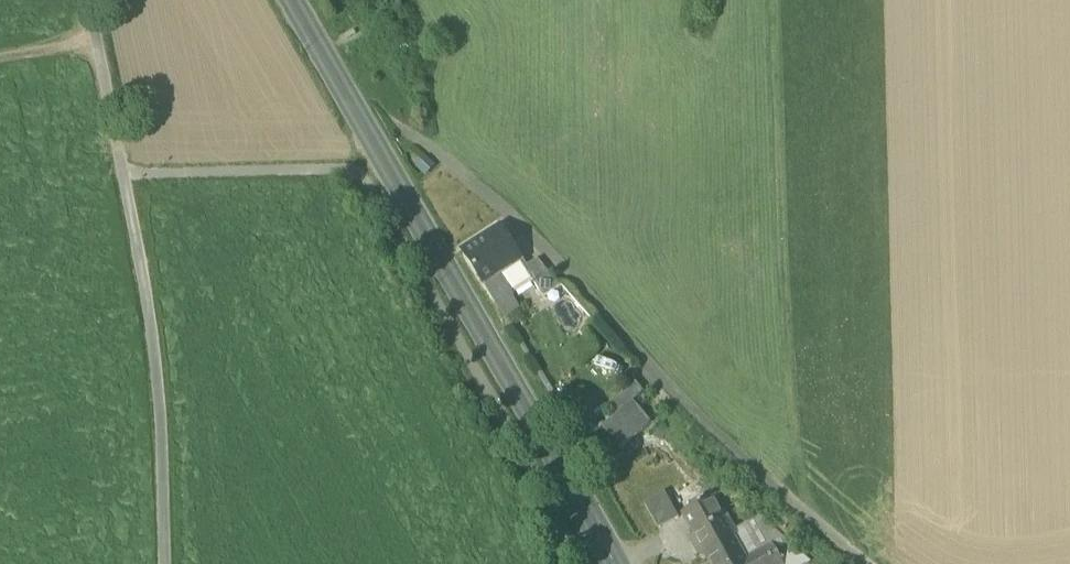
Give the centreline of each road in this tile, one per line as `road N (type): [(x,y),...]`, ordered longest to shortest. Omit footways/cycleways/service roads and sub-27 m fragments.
road 1 (tertiary): [(615,563),(292,0)]
road 2 (track): [(868,563),(719,439),(529,235),(426,145)]

